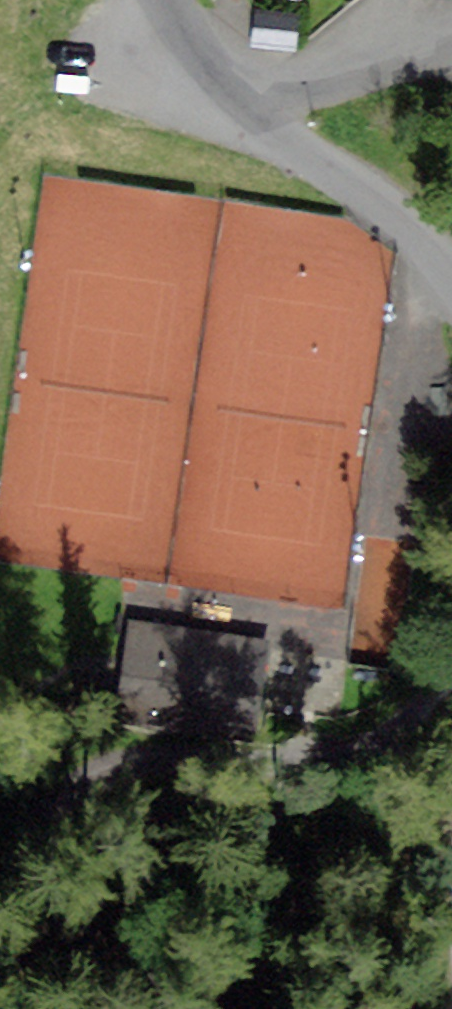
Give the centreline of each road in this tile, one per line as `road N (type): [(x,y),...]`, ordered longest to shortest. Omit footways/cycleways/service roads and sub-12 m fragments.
road 1 (track): [(0,963),(81,784),(123,760),(267,761),(319,748),(397,718),(451,672)]
road 2 (residential): [(271,122),(408,227),(451,282)]
road 3 (residential): [(271,122),(293,100),(451,37)]
road 4 (residential): [(169,0),(209,65),(271,122)]

